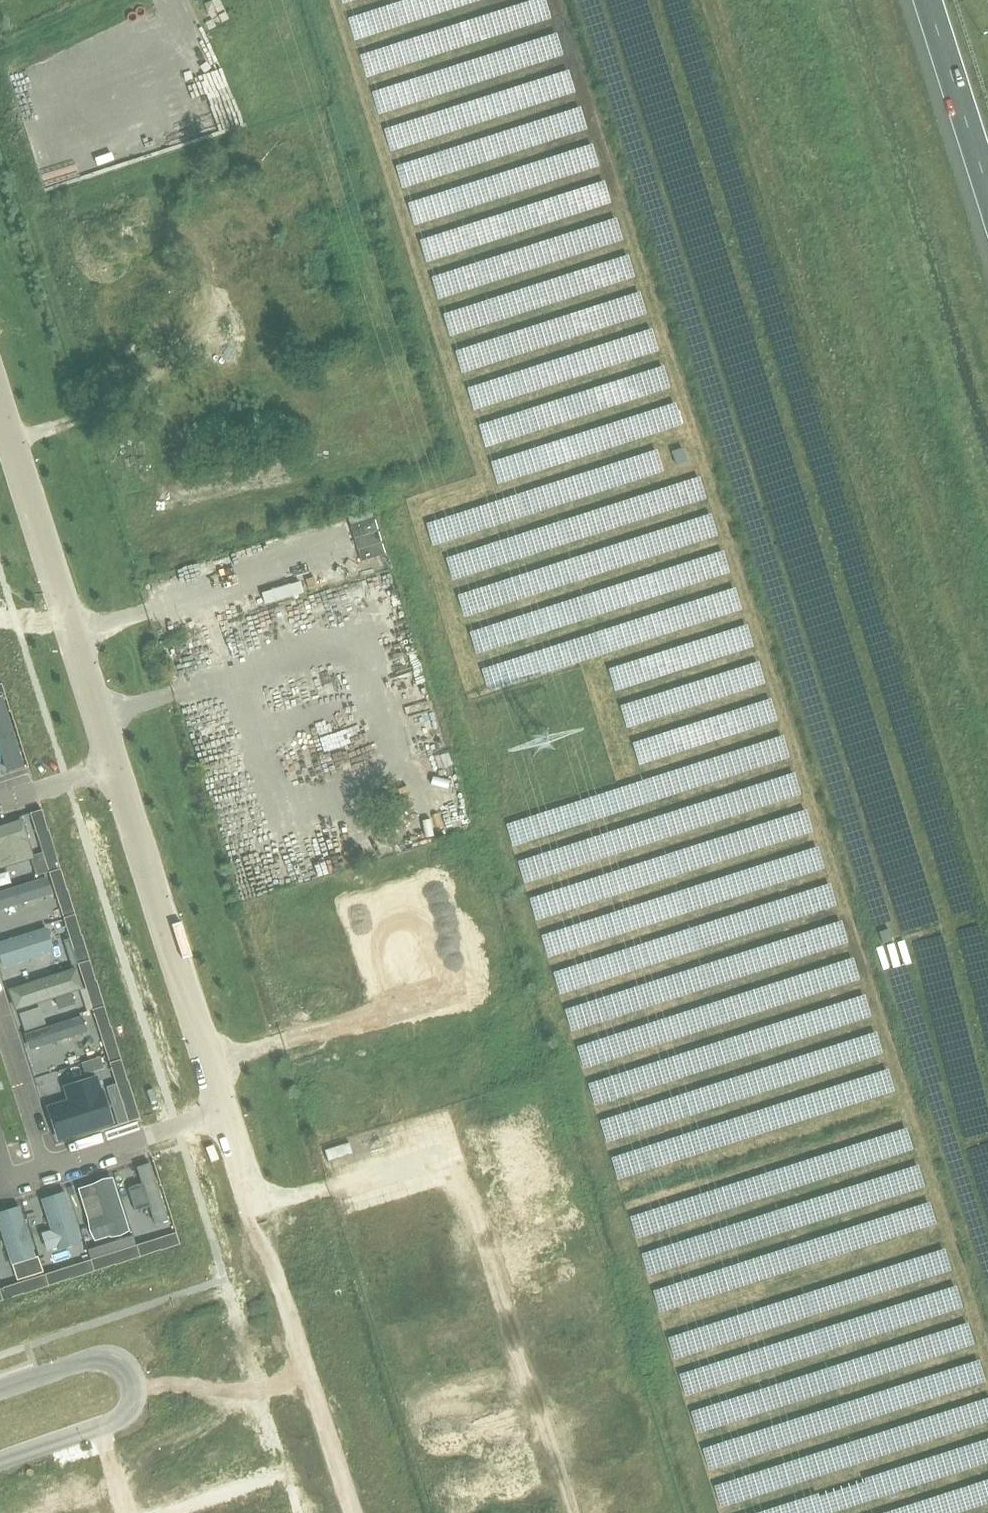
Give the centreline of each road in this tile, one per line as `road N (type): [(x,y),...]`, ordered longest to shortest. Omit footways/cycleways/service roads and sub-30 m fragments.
road 1 (unclassified): [(0,405),(114,764)]
road 2 (unclassified): [(114,764),(226,1113)]
road 3 (residential): [(0,1388),(112,1358),(132,1377),(133,1405),(120,1420),(94,1429)]
road 4 (motorway): [(927,0),(987,191)]
road 5 (residential): [(226,1113),(48,1171)]
road 6 (residential): [(48,1171),(0,1022)]

